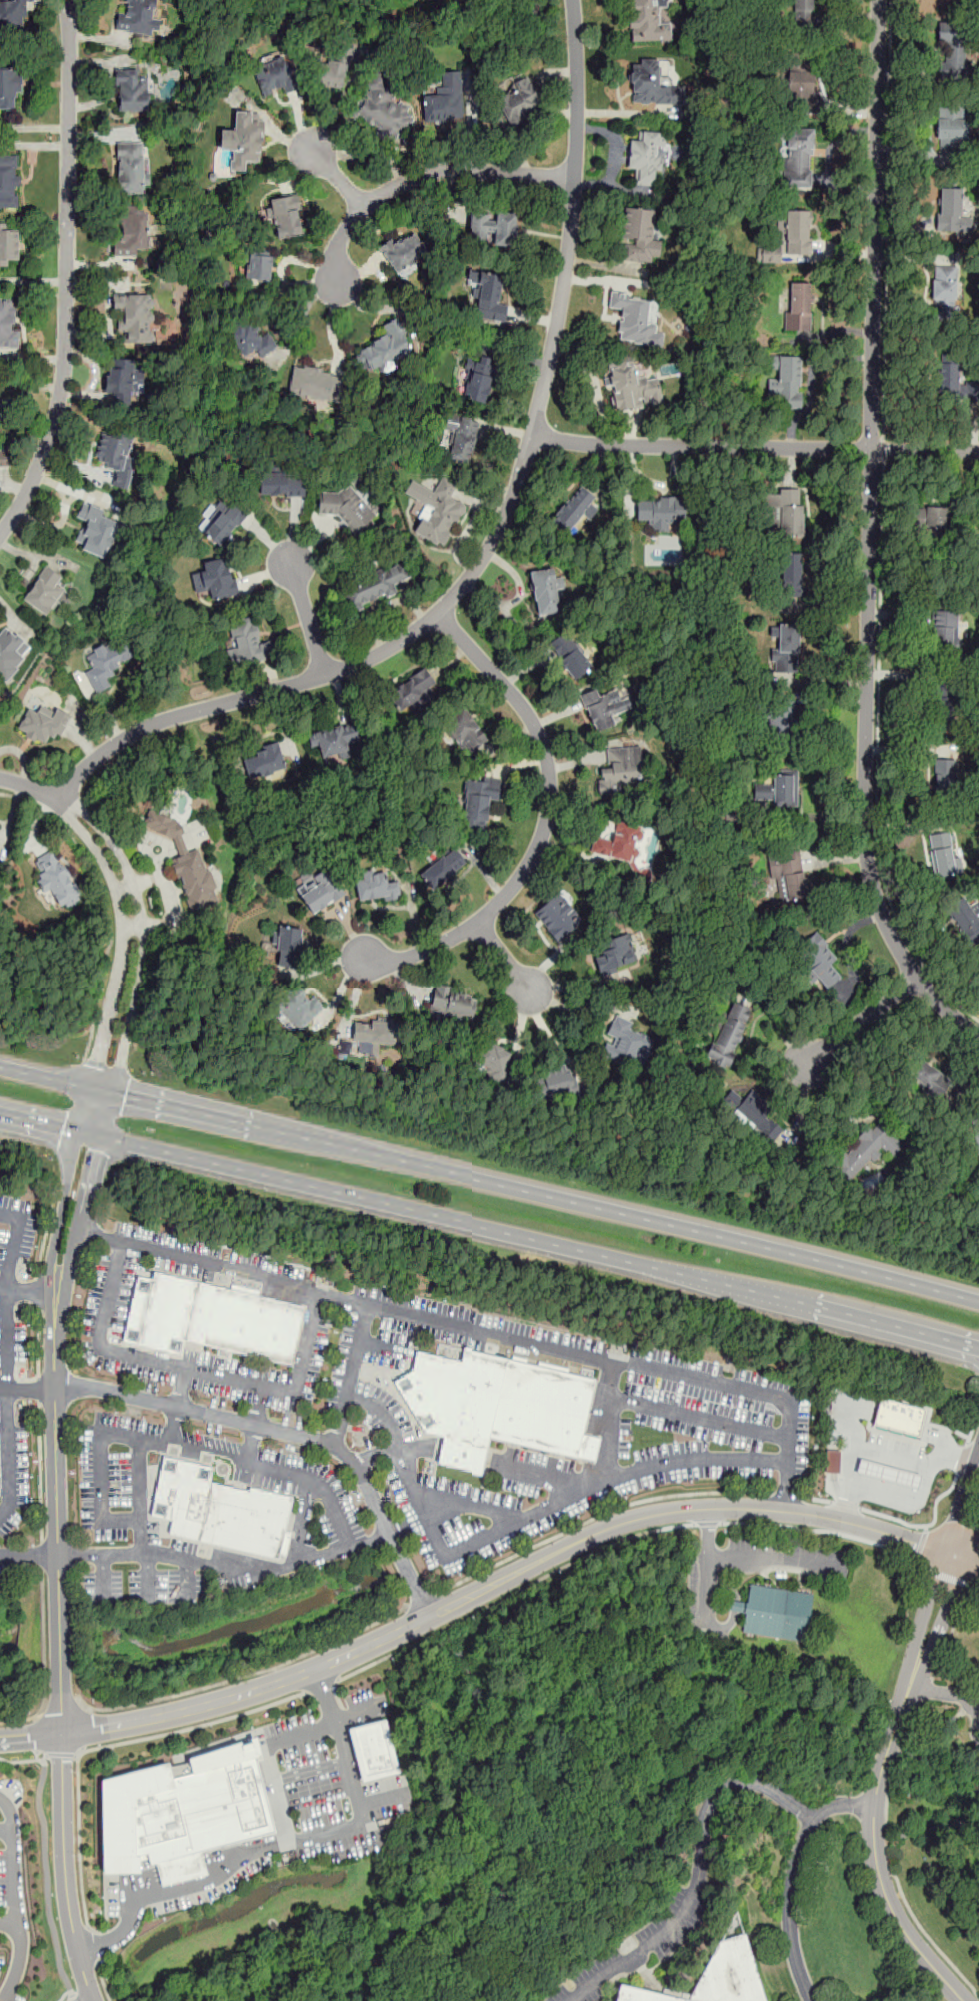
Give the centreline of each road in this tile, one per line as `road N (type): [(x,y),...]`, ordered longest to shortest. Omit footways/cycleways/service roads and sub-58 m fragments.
road 1 (trunk): [(978,1307),(0,1070)]
road 2 (trunk): [(0,1115),(978,1349)]
road 3 (residential): [(955,1555),(843,1520),(683,1510),(605,1530),(265,1687),(120,1725),(0,1738)]
road 4 (residential): [(93,2000),(67,1894),(62,1819),(54,1319),(91,1136)]
road 5 (residential): [(532,436),(494,541),(439,614),(375,657),(327,676),(132,730),(57,799)]
road 6 (residential): [(978,1034),(916,980),(869,876),(863,827),(870,449)]
road 7 (tertiary): [(961,2000),(891,1908),(873,1809),(978,1483)]
road 8 (residential): [(65,0),(66,364),(34,482),(0,532)]
road 9 (residential): [(439,614),(525,712),(543,746),(545,822),(513,888),(481,922),(398,961),(366,958)]
road 10 (residential): [(429,1615),(361,1476),(334,1448),(55,1388)]
road 11 (residential): [(870,449),(878,0)]
road 12 (residential): [(573,0),(576,176),(563,290),(532,436)]
road 13 (residential): [(57,799),(115,865),(131,927),(128,977),(91,1136)]
road 14 (residential): [(870,449),(532,436)]
road 15 (residential): [(576,176),(452,172),(413,181),(364,209),(344,233),(337,294)]
road 16 (residential): [(916,980),(809,1063)]
road 17 (residential): [(327,676),(291,560)]

